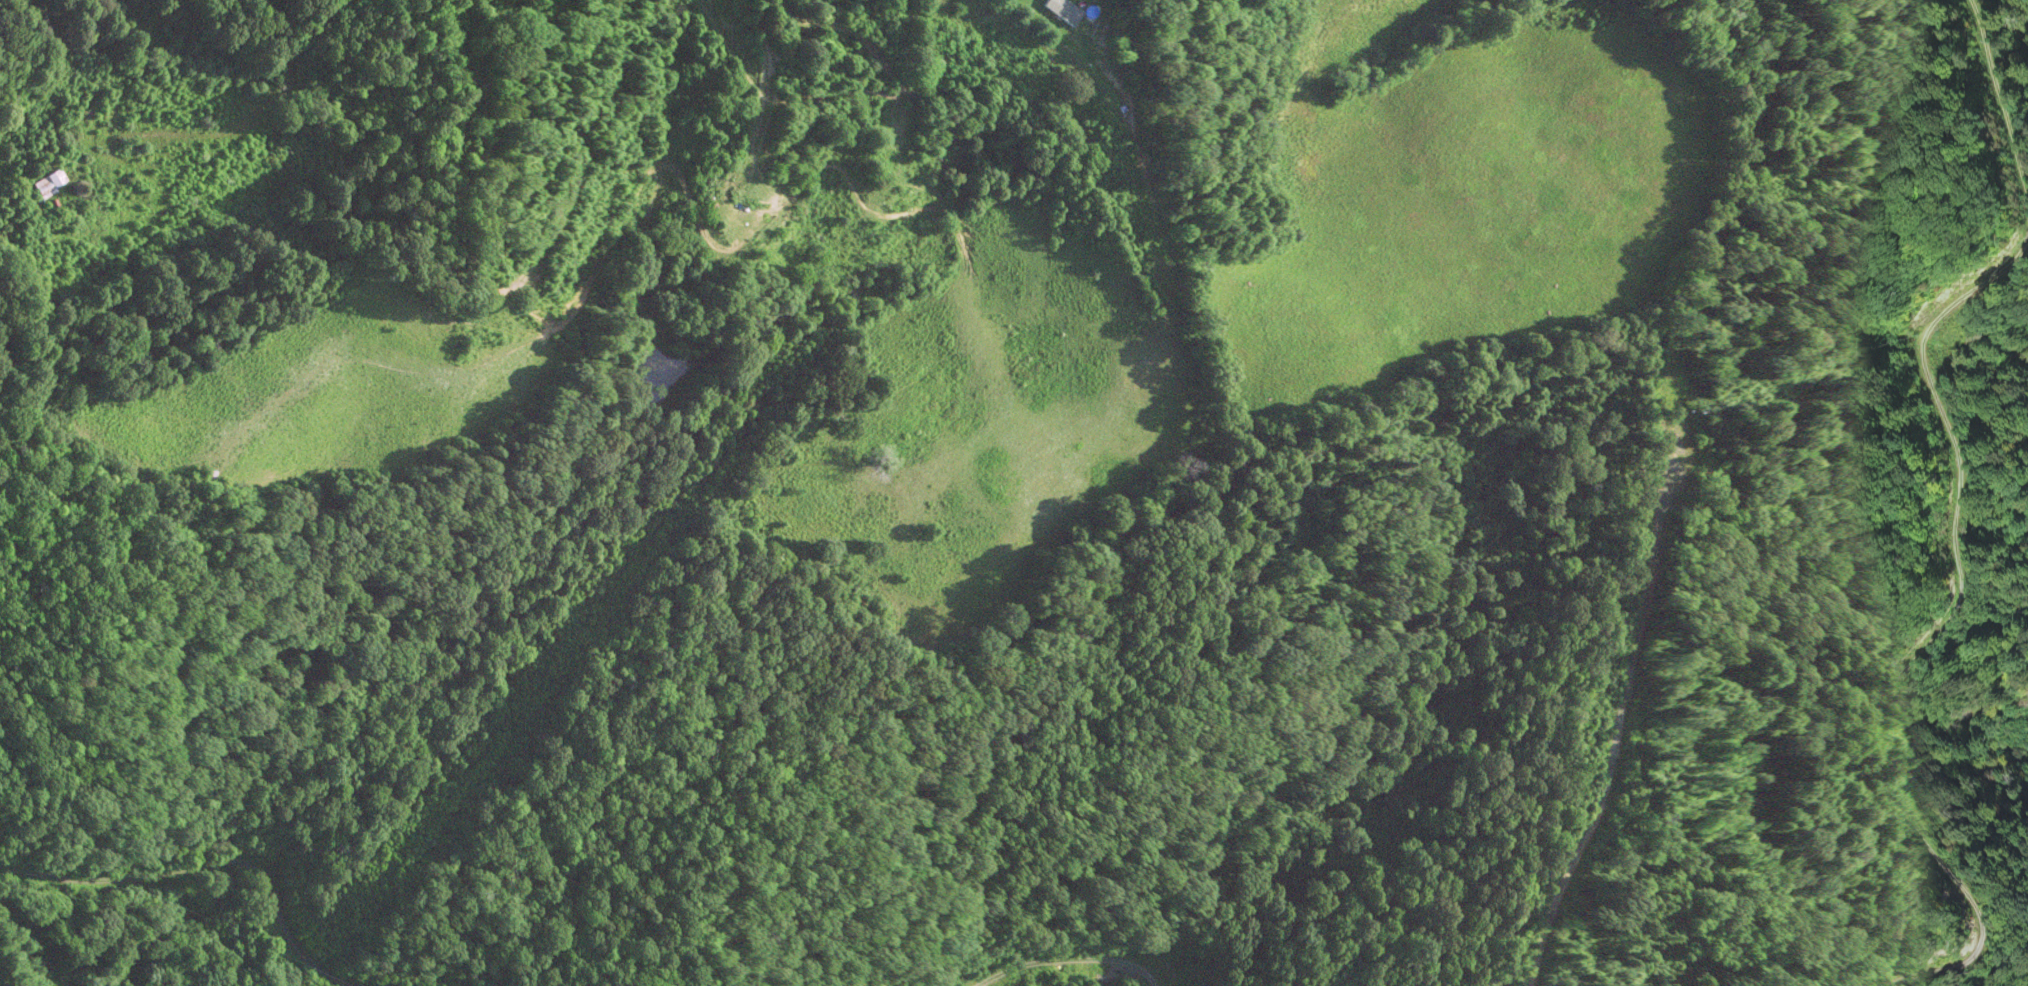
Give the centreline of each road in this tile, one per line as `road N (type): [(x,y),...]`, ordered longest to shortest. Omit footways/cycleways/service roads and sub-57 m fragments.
road 1 (residential): [(1891,985),(1909,975),(1955,970),(1974,957),(1984,931),(1967,895),(1914,838),(1884,774),(1878,717),(1890,688),(1959,608),(1962,578),(1952,536),(1961,482),(1956,450),(1922,358),(1930,336),(2027,243)]
road 2 (track): [(547,331),(589,288),(651,164),(673,161),(709,238),(735,249),(823,165),(838,166),(863,186),(887,187),(910,90)]
road 3 (track): [(781,0),(793,13),(850,29),(910,90),(984,92),(1038,115),(1068,148),(1144,279)]
road 4 (residential): [(0,874),(88,881),(231,866),(257,880),(289,940),(357,985)]
road 5 (track): [(662,0),(597,107),(544,254),(505,306)]
road 6 (residential): [(2027,211),(1970,0)]
road 7 (track): [(764,0),(765,80),(758,87),(699,0)]
road 8 (residential): [(982,985),(1058,959),(1120,961),(1156,985)]
road 9 (track): [(849,176),(862,206),(883,217),(932,210),(952,216),(962,254)]

